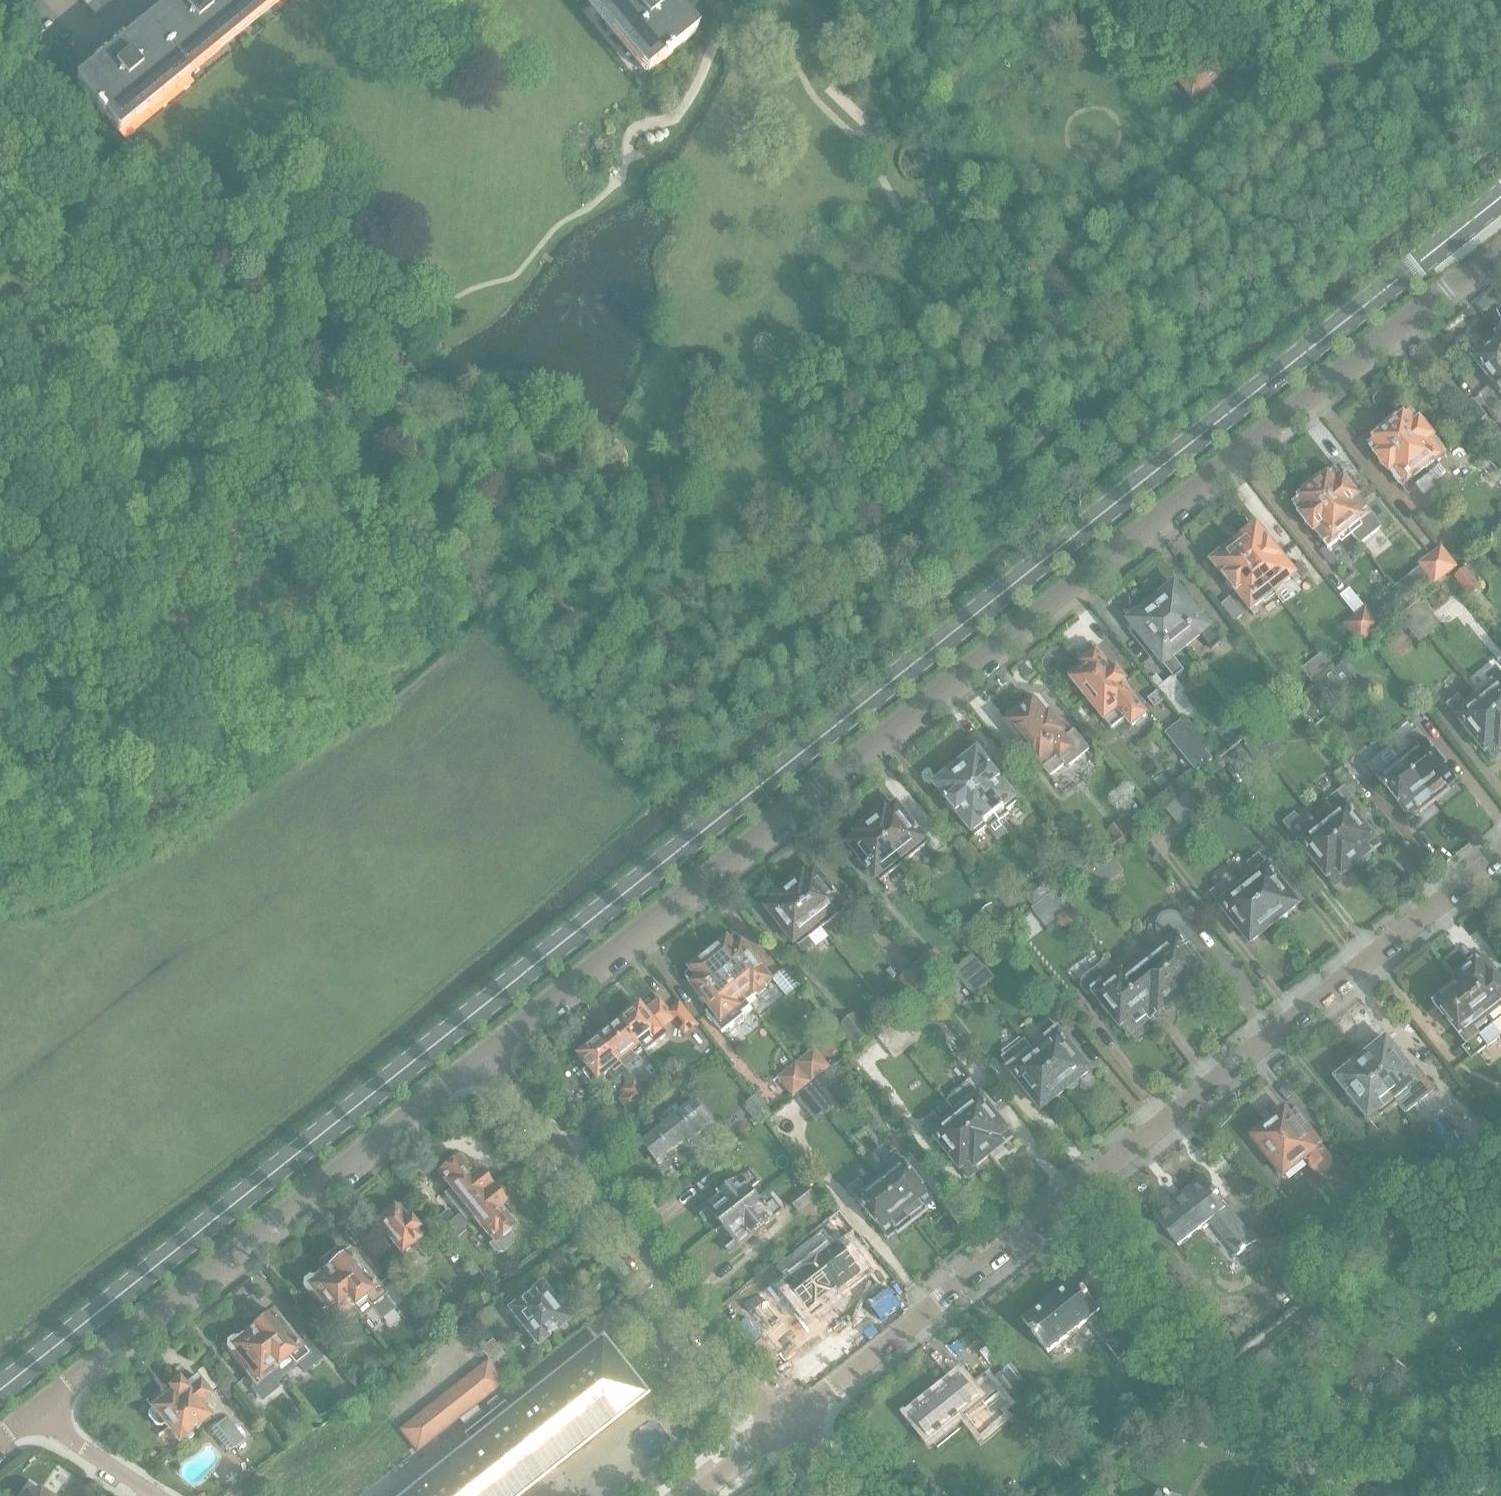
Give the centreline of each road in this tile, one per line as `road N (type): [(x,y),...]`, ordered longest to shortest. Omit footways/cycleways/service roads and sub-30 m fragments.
road 1 (tertiary): [(0,1389),(1500,197)]
road 2 (residential): [(483,1055),(1500,250)]
road 3 (residential): [(784,1424),(1500,855)]
road 4 (residential): [(32,1415),(483,1055)]
road 5 (residential): [(483,1055),(602,1211),(784,1424)]
road 6 (residential): [(158,1495),(32,1415)]

